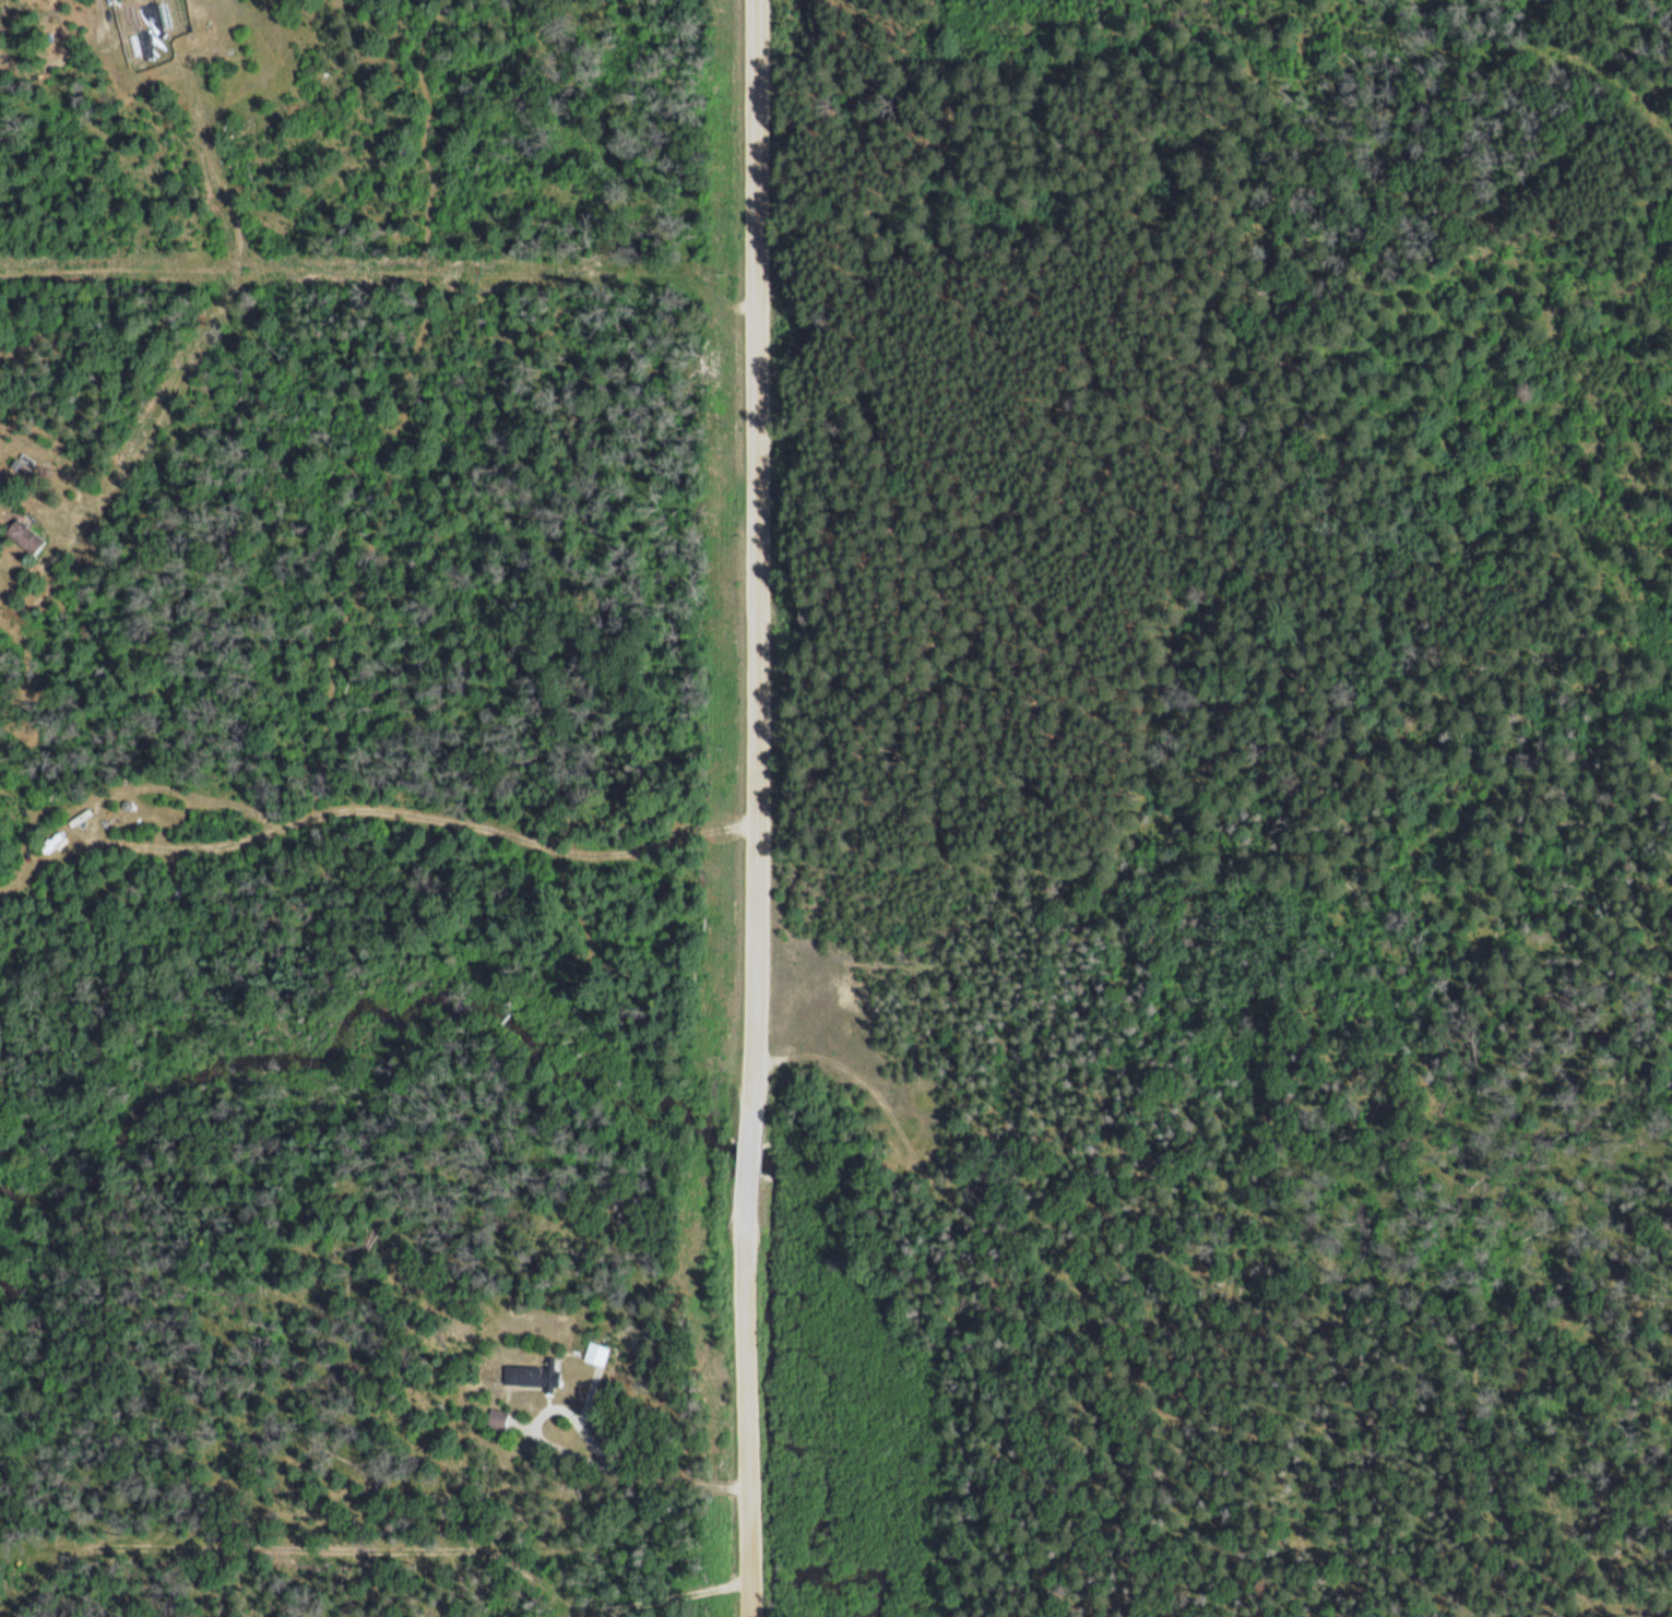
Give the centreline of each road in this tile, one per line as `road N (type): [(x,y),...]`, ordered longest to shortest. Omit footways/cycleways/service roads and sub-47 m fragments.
road 1 (residential): [(757,1616),(761,0)]

